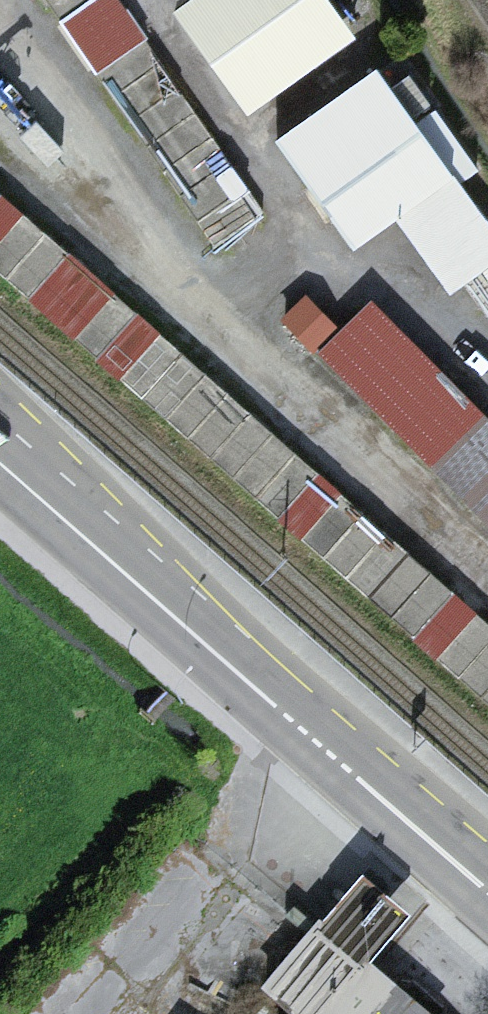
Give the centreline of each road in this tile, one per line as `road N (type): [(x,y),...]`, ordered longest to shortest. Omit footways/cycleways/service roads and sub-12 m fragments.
road 1 (primary): [(0,450),(254,675)]
road 2 (primary): [(254,675),(355,794),(487,918)]
road 3 (primary): [(487,866),(254,675)]

